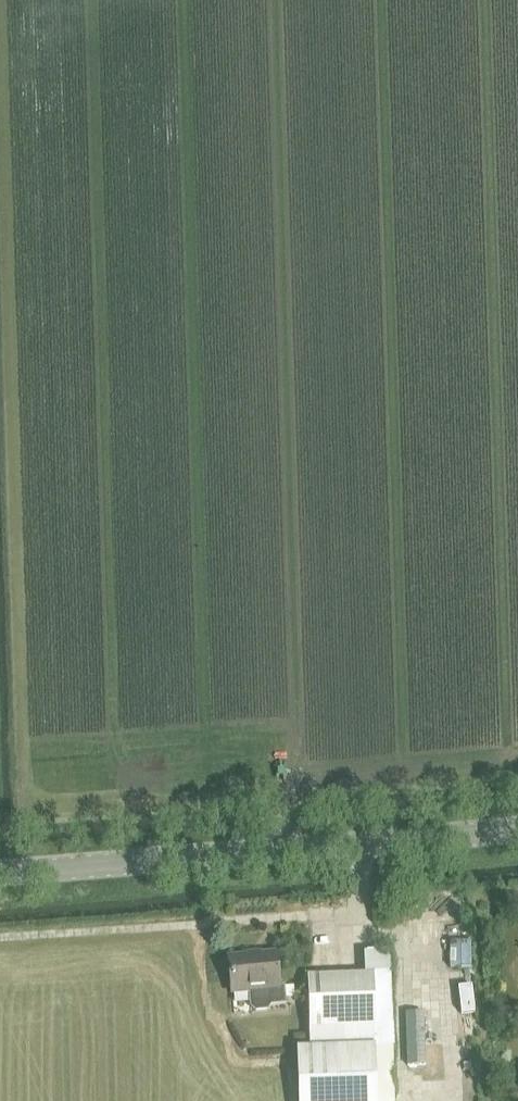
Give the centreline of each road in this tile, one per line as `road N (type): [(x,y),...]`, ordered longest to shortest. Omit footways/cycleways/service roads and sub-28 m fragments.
road 1 (tertiary): [(0,878),(517,836)]

